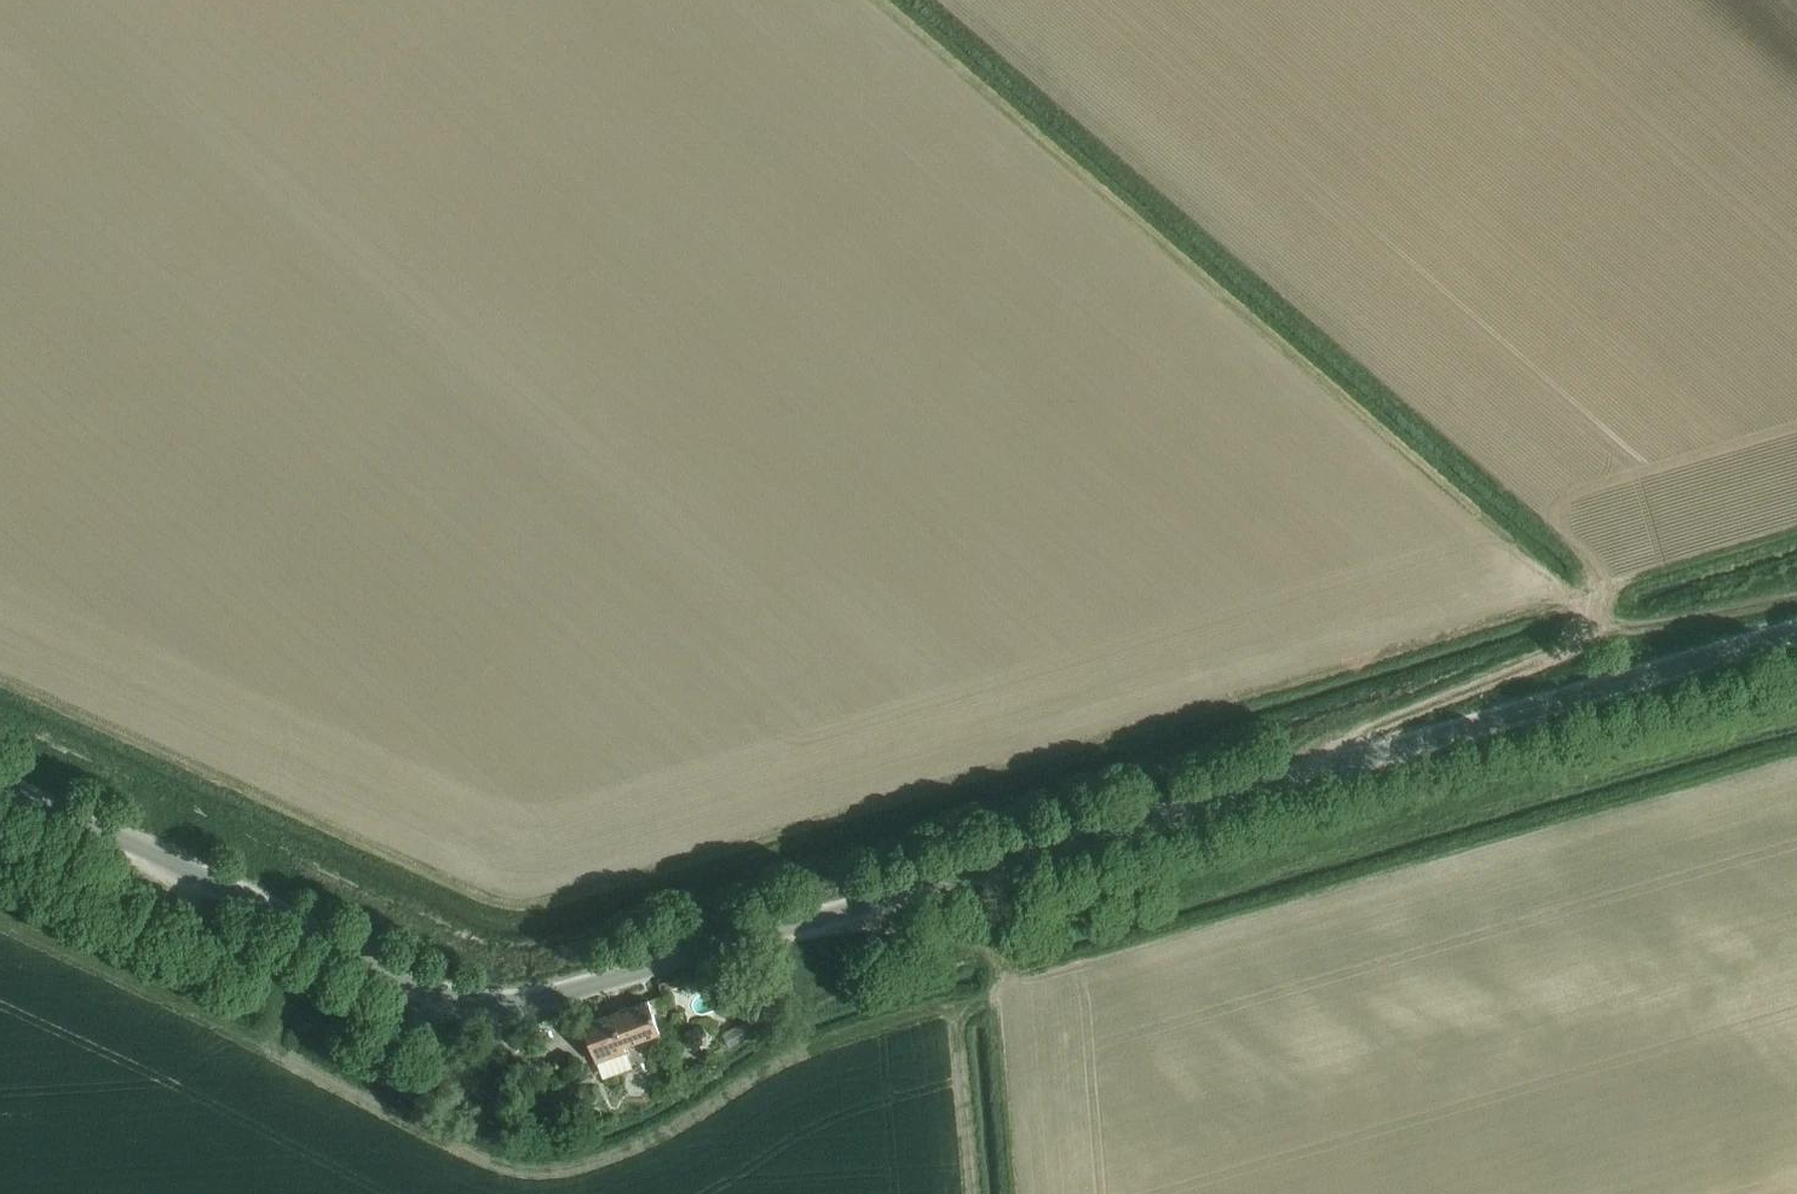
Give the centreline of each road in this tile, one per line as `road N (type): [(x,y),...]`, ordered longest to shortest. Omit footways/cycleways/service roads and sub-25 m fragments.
road 1 (unclassified): [(0,800),(449,1008),(498,1010),(1796,635)]

